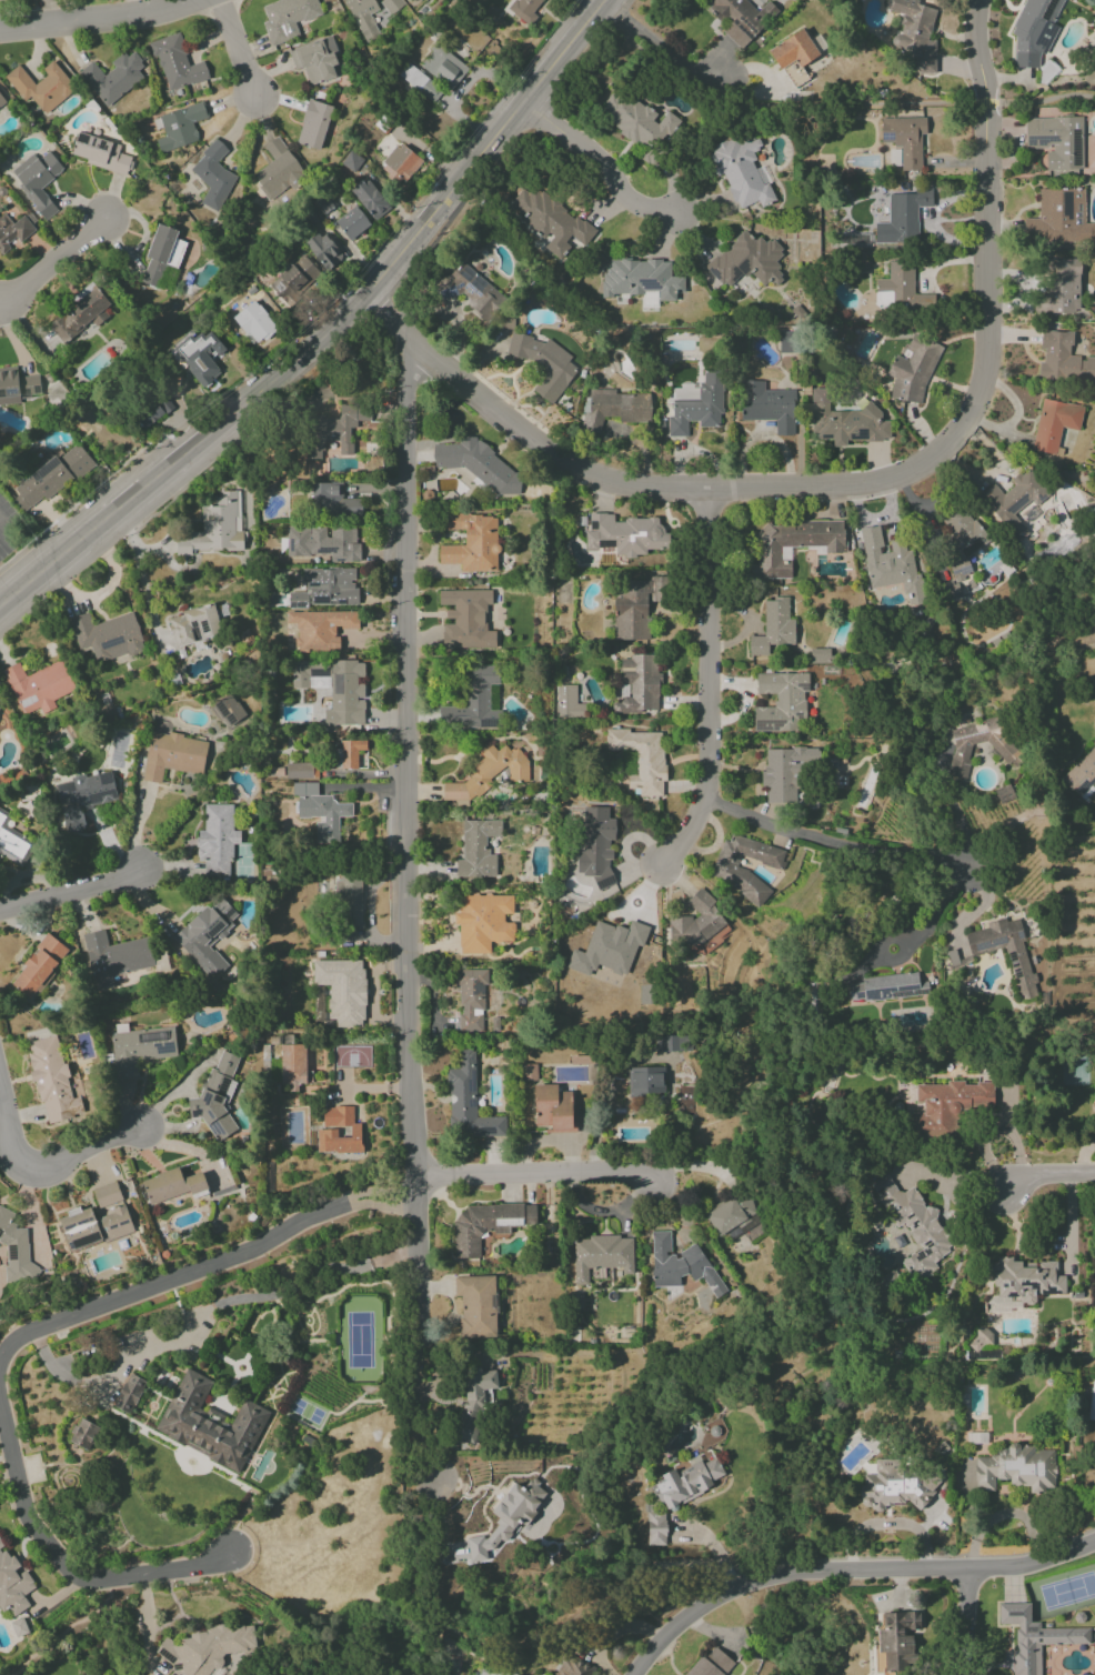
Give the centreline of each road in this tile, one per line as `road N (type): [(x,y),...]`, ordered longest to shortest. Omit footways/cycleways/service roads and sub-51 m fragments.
road 1 (residential): [(438,1485),(424,1451),(406,1009),(412,343)]
road 2 (residential): [(978,0),(989,120),(987,360),(968,420),(918,468),(863,489),(706,490),(609,479),(562,460),(508,420),(412,343),(368,293)]
road 3 (secondary): [(0,607),(283,375),(368,293),(602,0)]
road 4 (residential): [(411,1185),(331,1207),(262,1244),(16,1337),(0,1363)]
road 5 (residential): [(1094,1544),(967,1574),(777,1576),(682,1624)]
road 6 (residential): [(706,490),(707,801),(663,879)]
road 7 (residential): [(0,1405),(23,1505),(52,1553),(81,1581),(198,1567),(228,1551)]
road 8 (residential): [(707,801),(957,872)]
road 9 (residential): [(411,1185),(441,1175),(624,1172),(660,1178)]
road 10 (residential): [(523,102),(571,144),(602,159),(634,201),(682,218)]
road 11 (residential): [(188,0),(138,14),(0,29)]
road 12 (residential): [(0,909),(143,869)]
road 13 (residential): [(0,297),(104,221)]
road 14 (residential): [(23,1171),(143,1132)]

